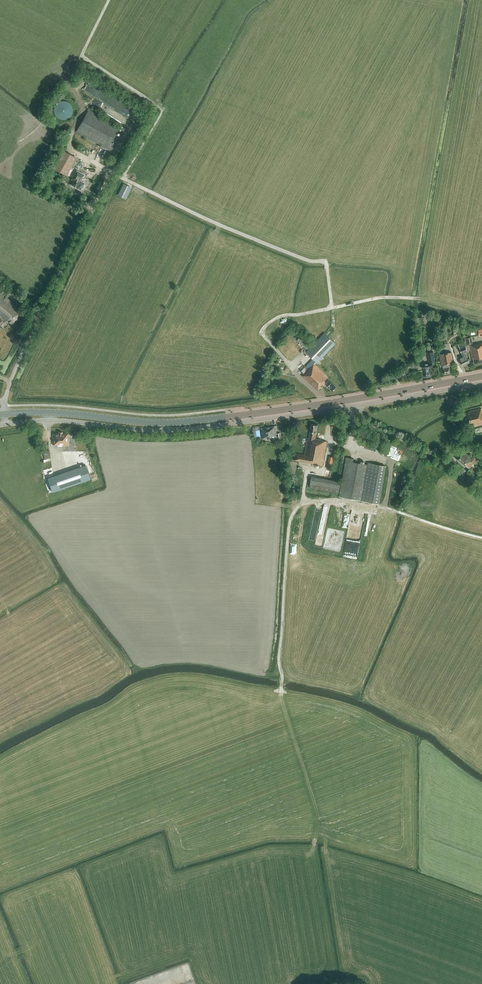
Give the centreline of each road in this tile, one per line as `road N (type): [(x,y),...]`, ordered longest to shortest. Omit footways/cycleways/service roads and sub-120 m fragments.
road 1 (primary): [(0,414),(186,422),(481,376)]
road 2 (unclassified): [(0,425),(194,428),(481,383)]
road 3 (track): [(110,175),(325,261),(332,308),(281,316),(262,332),(291,365)]
road 4 (track): [(304,494),(288,529),(280,692)]
road 5 (track): [(122,178),(161,109),(81,57)]
road 6 (track): [(71,150),(83,106),(67,81),(109,0)]

